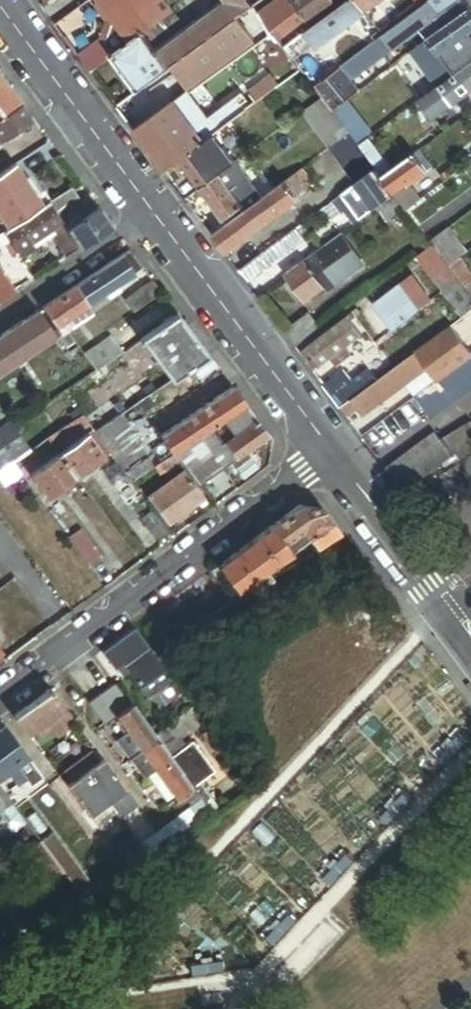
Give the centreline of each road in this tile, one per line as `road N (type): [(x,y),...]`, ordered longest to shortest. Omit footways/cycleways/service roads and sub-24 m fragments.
road 1 (unclassified): [(324,449),(0,11)]
road 2 (residential): [(0,693),(324,449)]
road 3 (unclassified): [(470,646),(324,449)]

